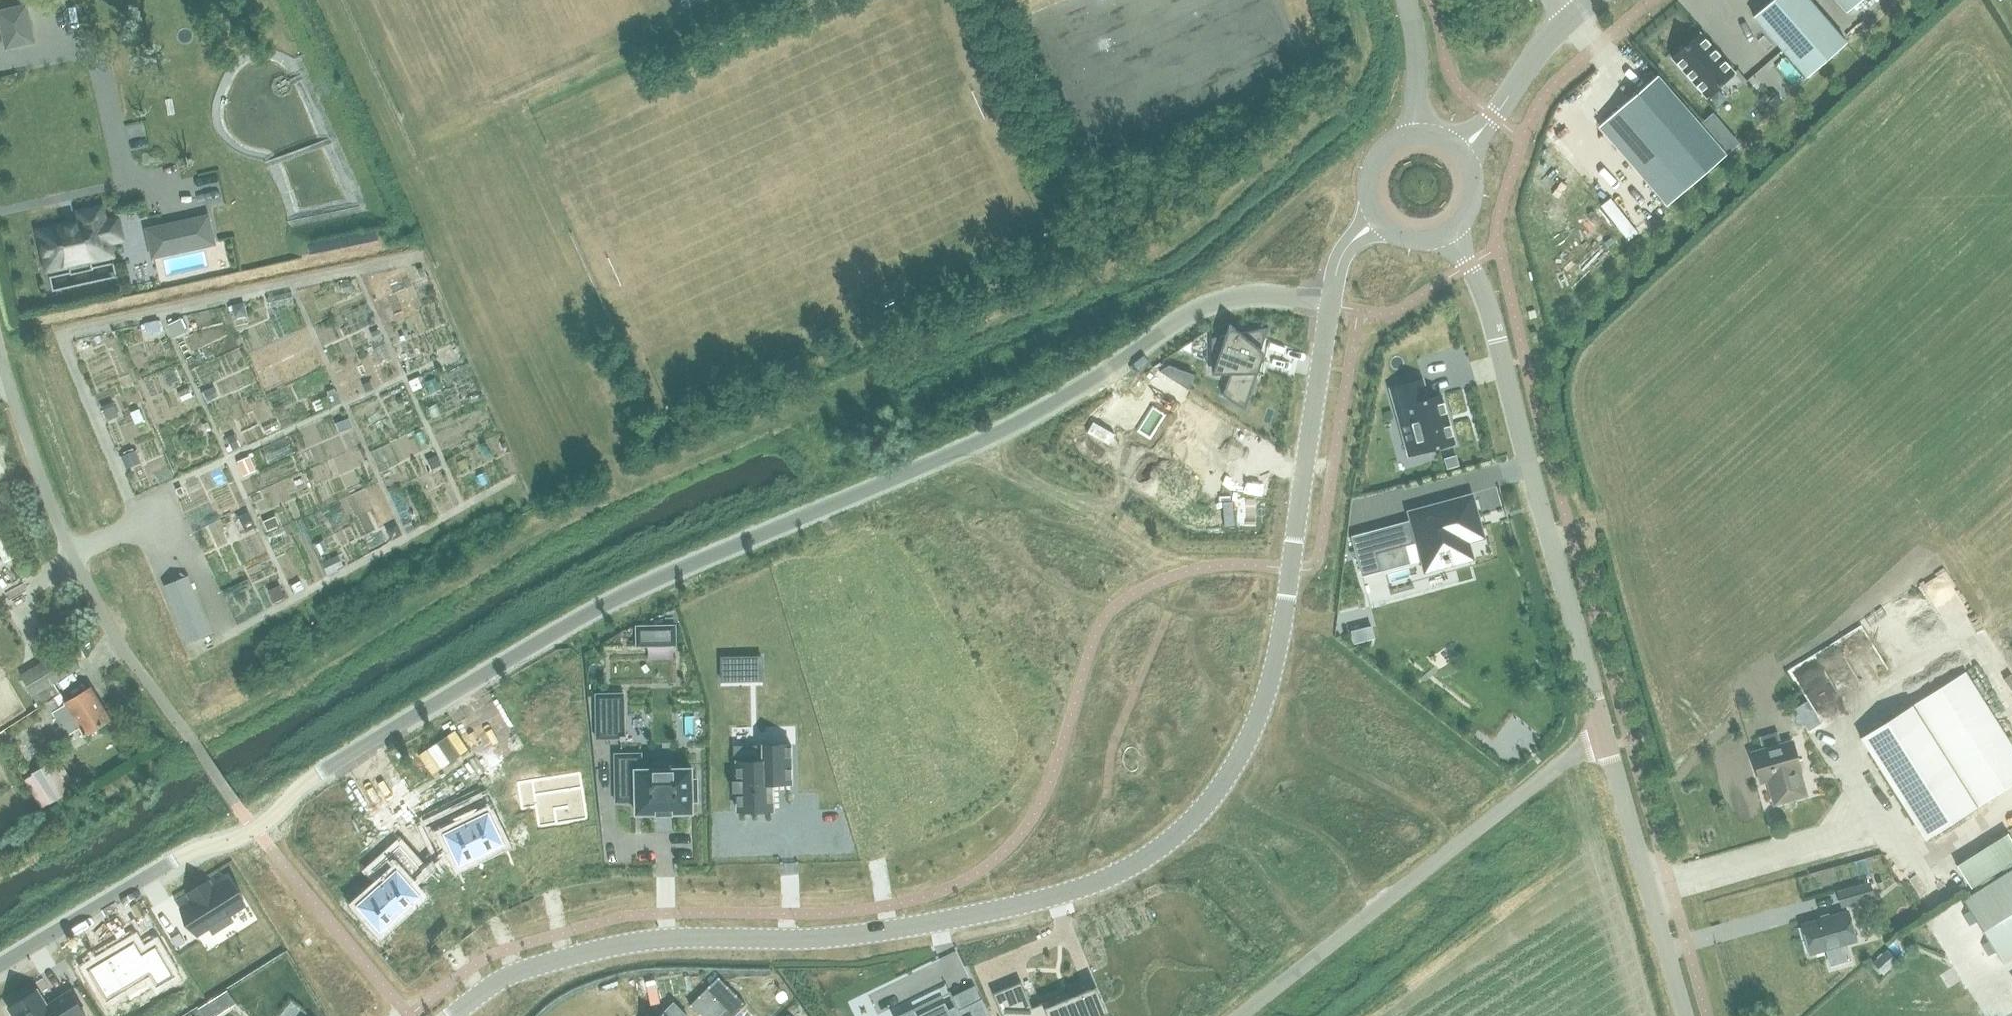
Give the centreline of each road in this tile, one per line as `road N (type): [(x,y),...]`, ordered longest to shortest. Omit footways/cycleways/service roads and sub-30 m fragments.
road 1 (unclassified): [(0,965),(612,609),(914,474),(1073,392),(1211,302),(1247,295),(1332,301)]
road 2 (residential): [(453,1015),(496,981),(579,951),(688,936),(837,936),(1039,902),(1104,879),(1190,824),(1235,768),(1279,662),(1332,301)]
road 3 (unclassified): [(1606,743),(1498,341),(1453,232)]
road 4 (unclassified): [(1249,1015),(1584,747),(1606,743)]
road 5 (residential): [(188,734),(114,634),(74,556),(0,355)]
road 6 (unclassified): [(1688,1015),(1606,743)]
road 7 (unclassified): [(1462,147),(1590,0)]
road 8 (unclassified): [(1419,127),(1417,35),(1407,0)]
road 9 (unclassified): [(1419,127),(1373,154),(1364,185),(1374,216)]

